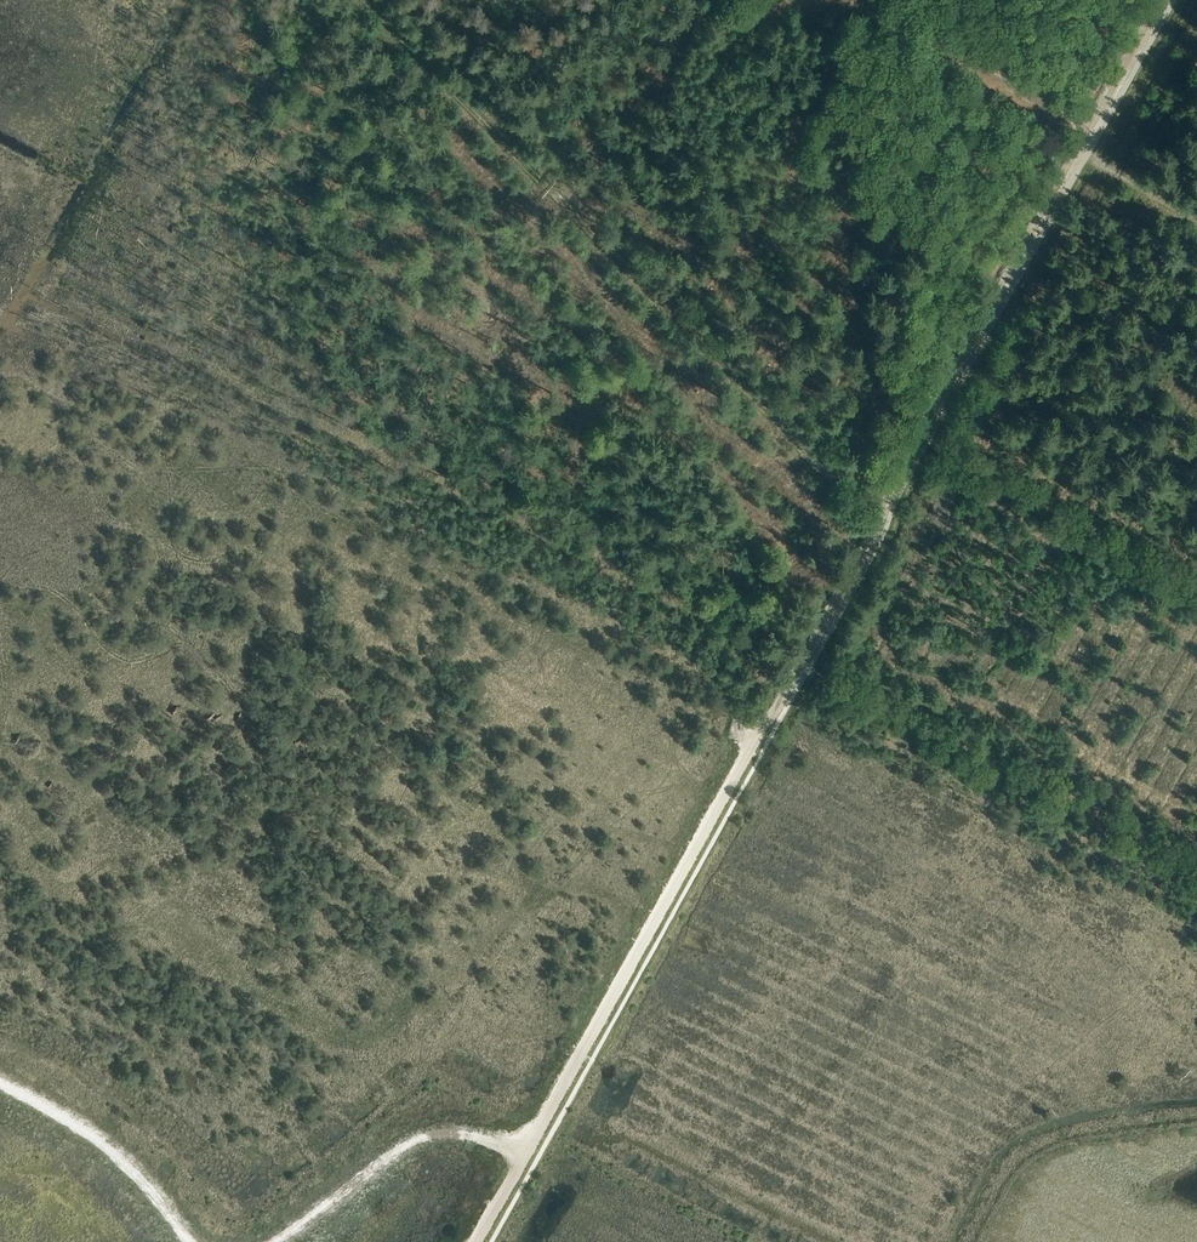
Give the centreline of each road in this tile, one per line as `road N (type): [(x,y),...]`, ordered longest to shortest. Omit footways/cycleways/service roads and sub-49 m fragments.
road 1 (track): [(1196,862),(808,664),(903,468),(1165,0)]
road 2 (track): [(909,475),(823,475),(365,0)]
road 3 (track): [(1196,587),(931,437)]
road 4 (track): [(1100,133),(859,0)]
road 5 (track): [(1082,151),(1196,219)]

